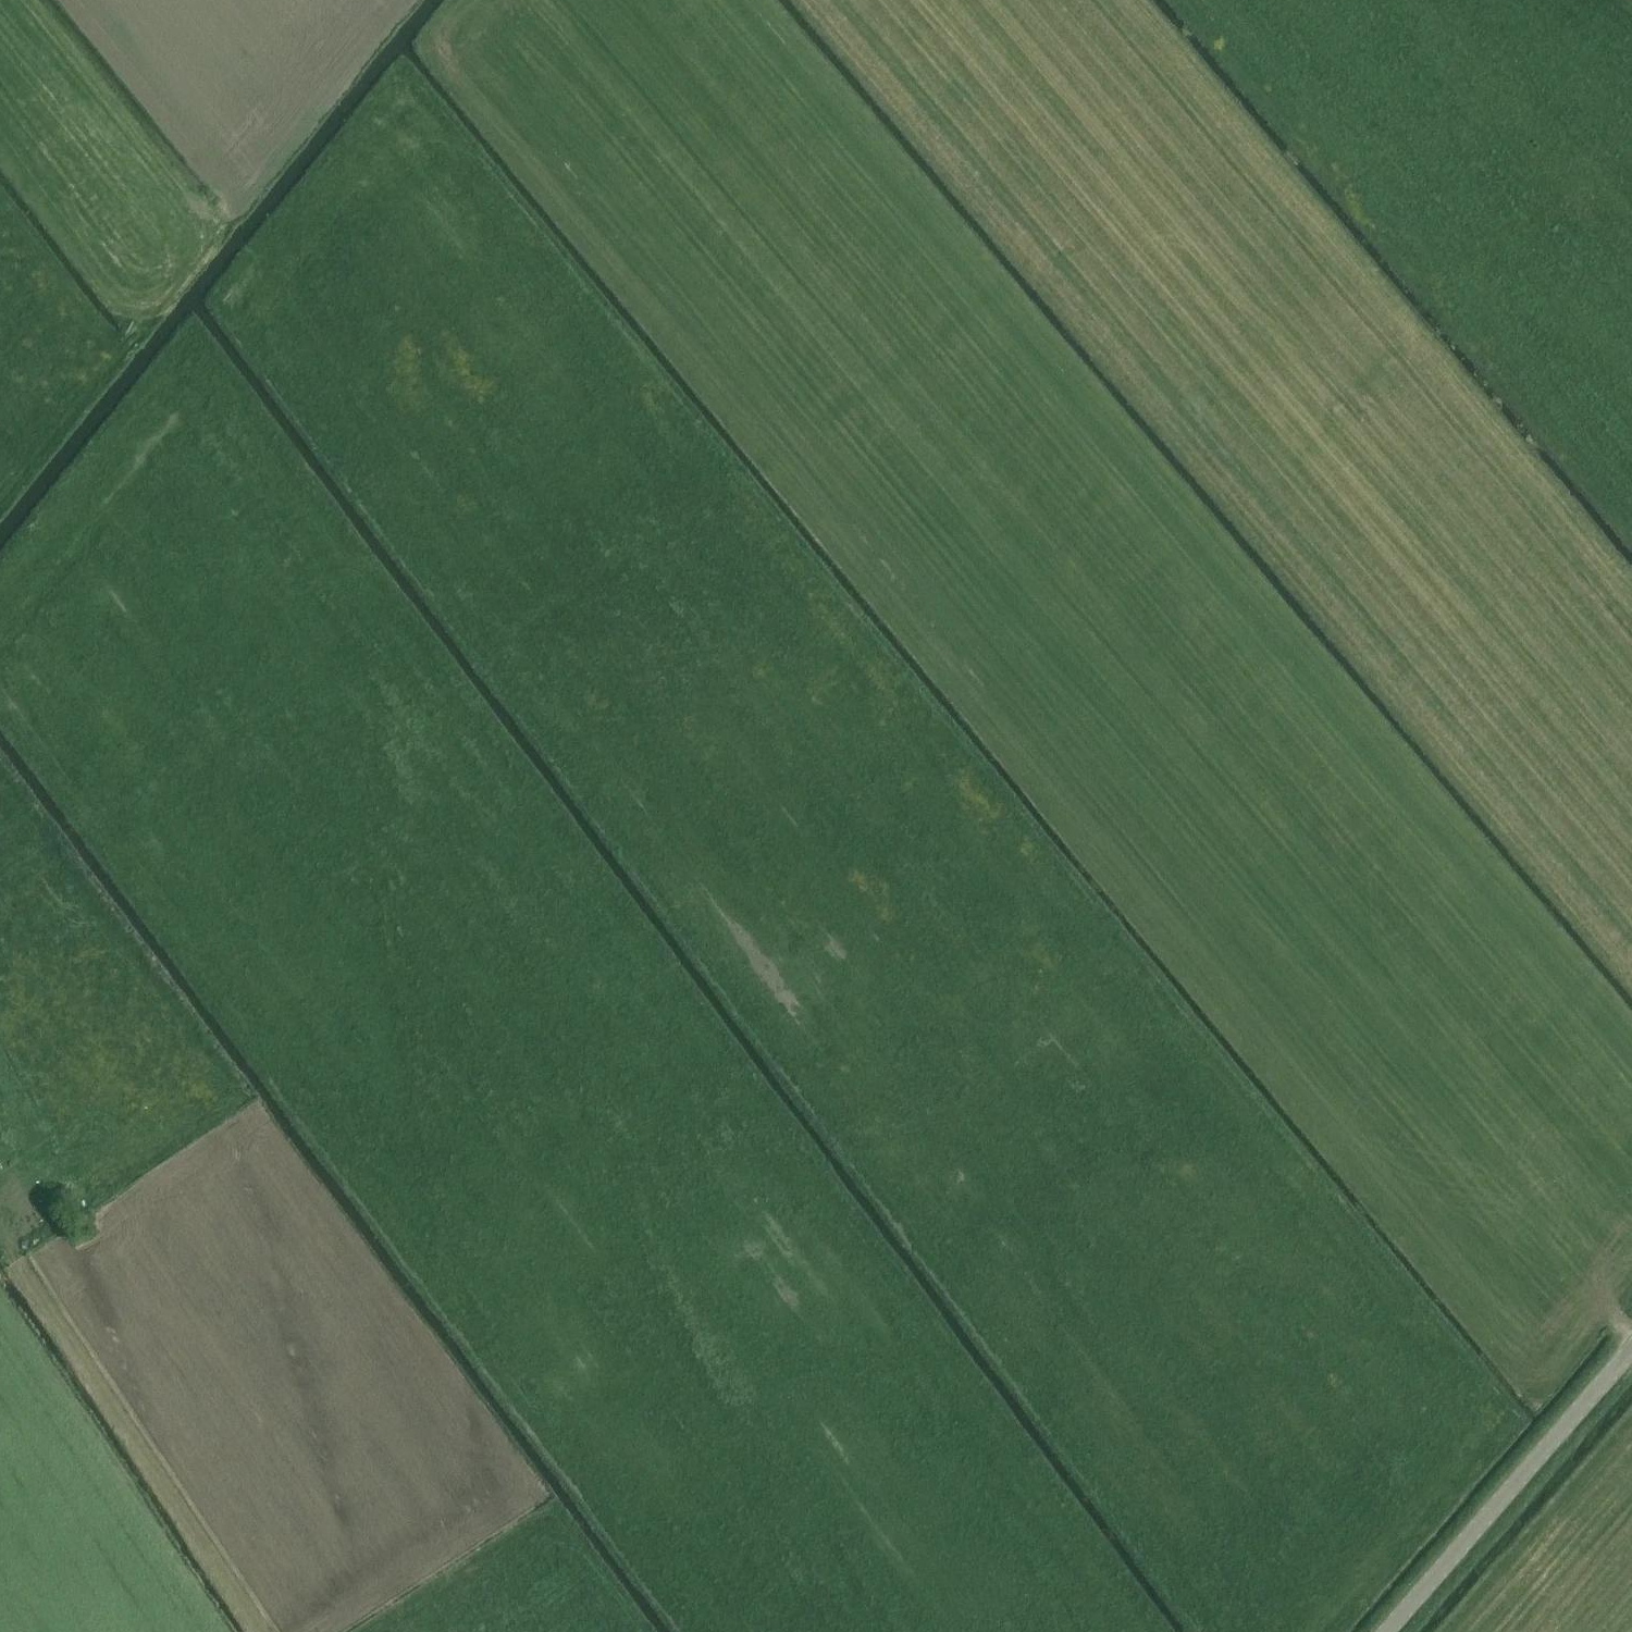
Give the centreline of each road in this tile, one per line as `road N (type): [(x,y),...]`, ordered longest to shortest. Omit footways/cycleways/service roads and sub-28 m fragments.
road 1 (track): [(29,1292),(252,1631)]
road 2 (unclassified): [(1394,1631),(1631,1357)]

